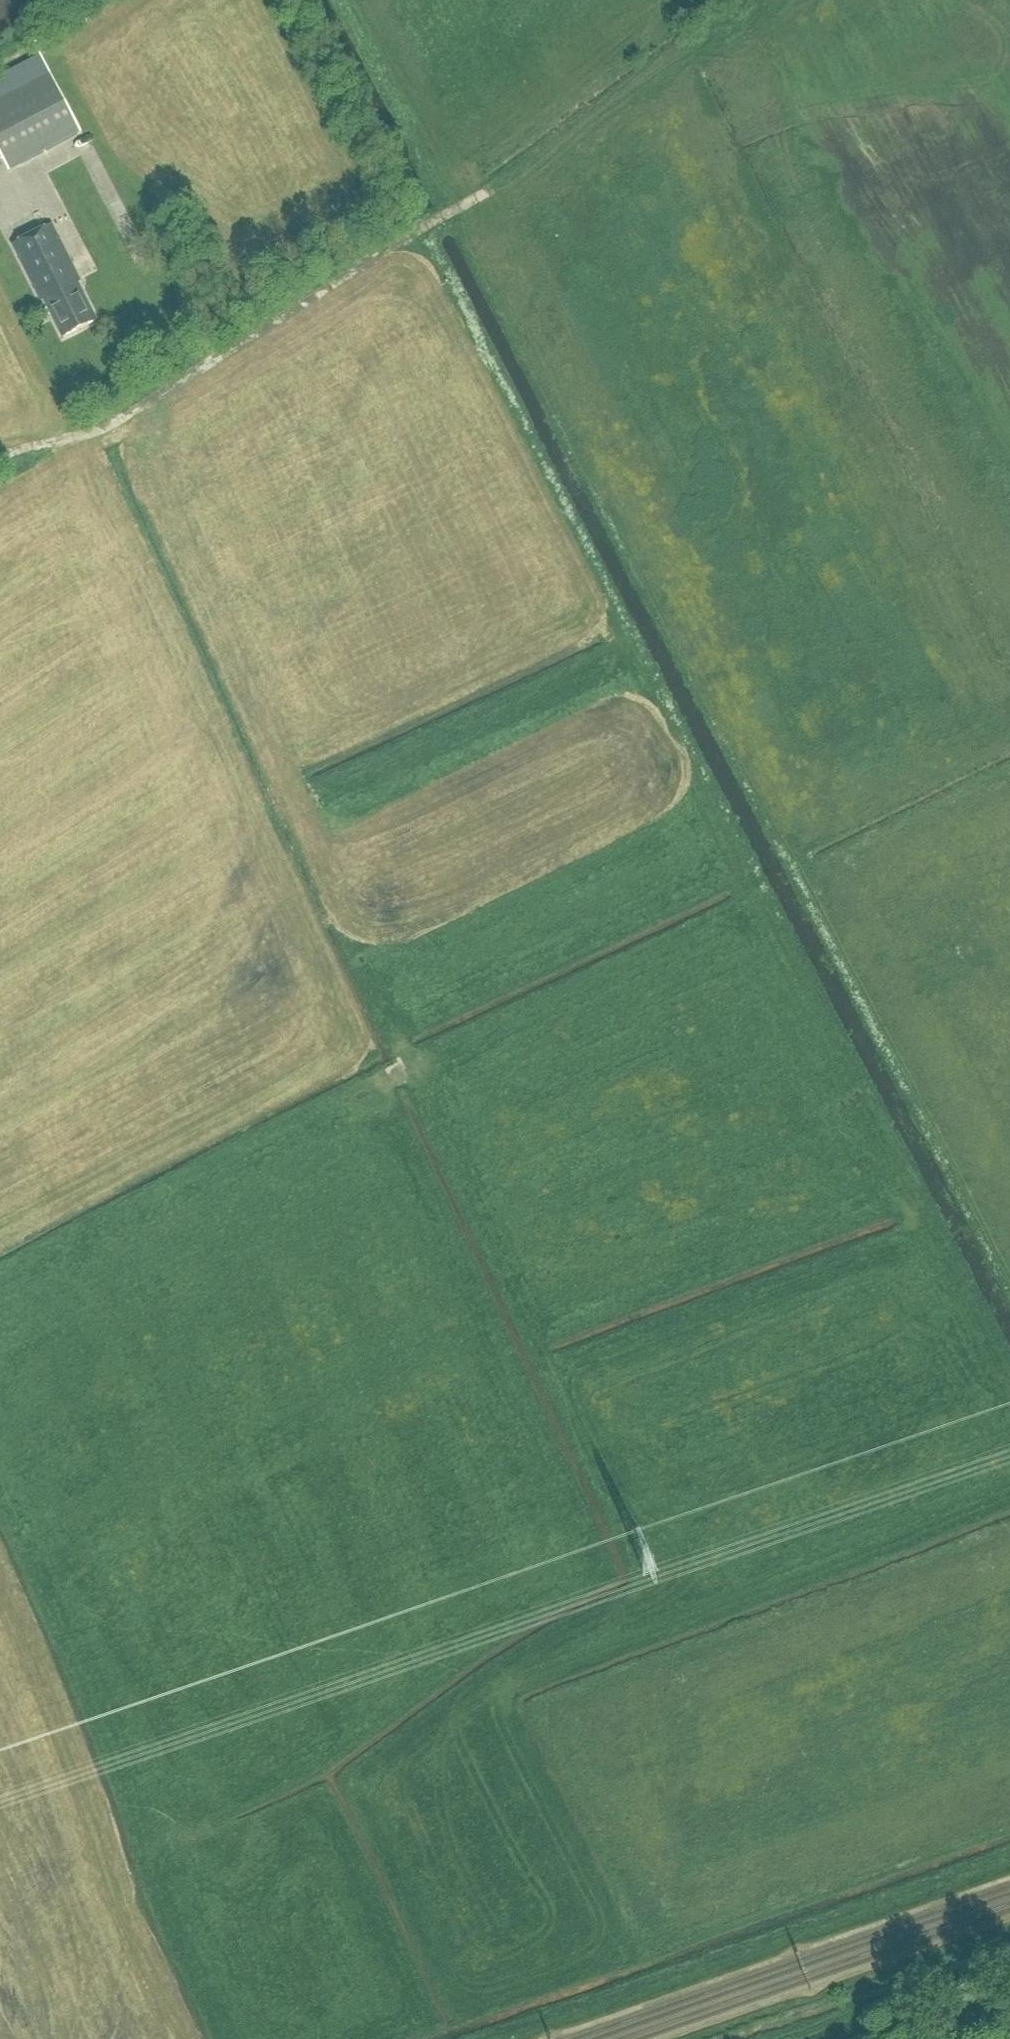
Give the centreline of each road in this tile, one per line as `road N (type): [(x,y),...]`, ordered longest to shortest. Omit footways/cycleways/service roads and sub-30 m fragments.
road 1 (track): [(479,202),(102,432),(0,459)]

